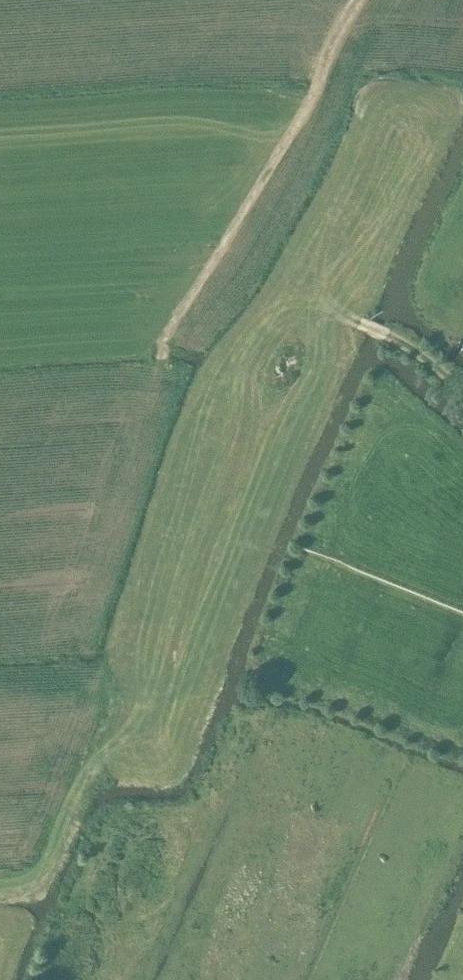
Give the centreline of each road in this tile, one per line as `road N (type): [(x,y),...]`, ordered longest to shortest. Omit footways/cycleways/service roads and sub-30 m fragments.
road 1 (track): [(358,0),(335,32),(310,107),(168,335),(162,365)]

